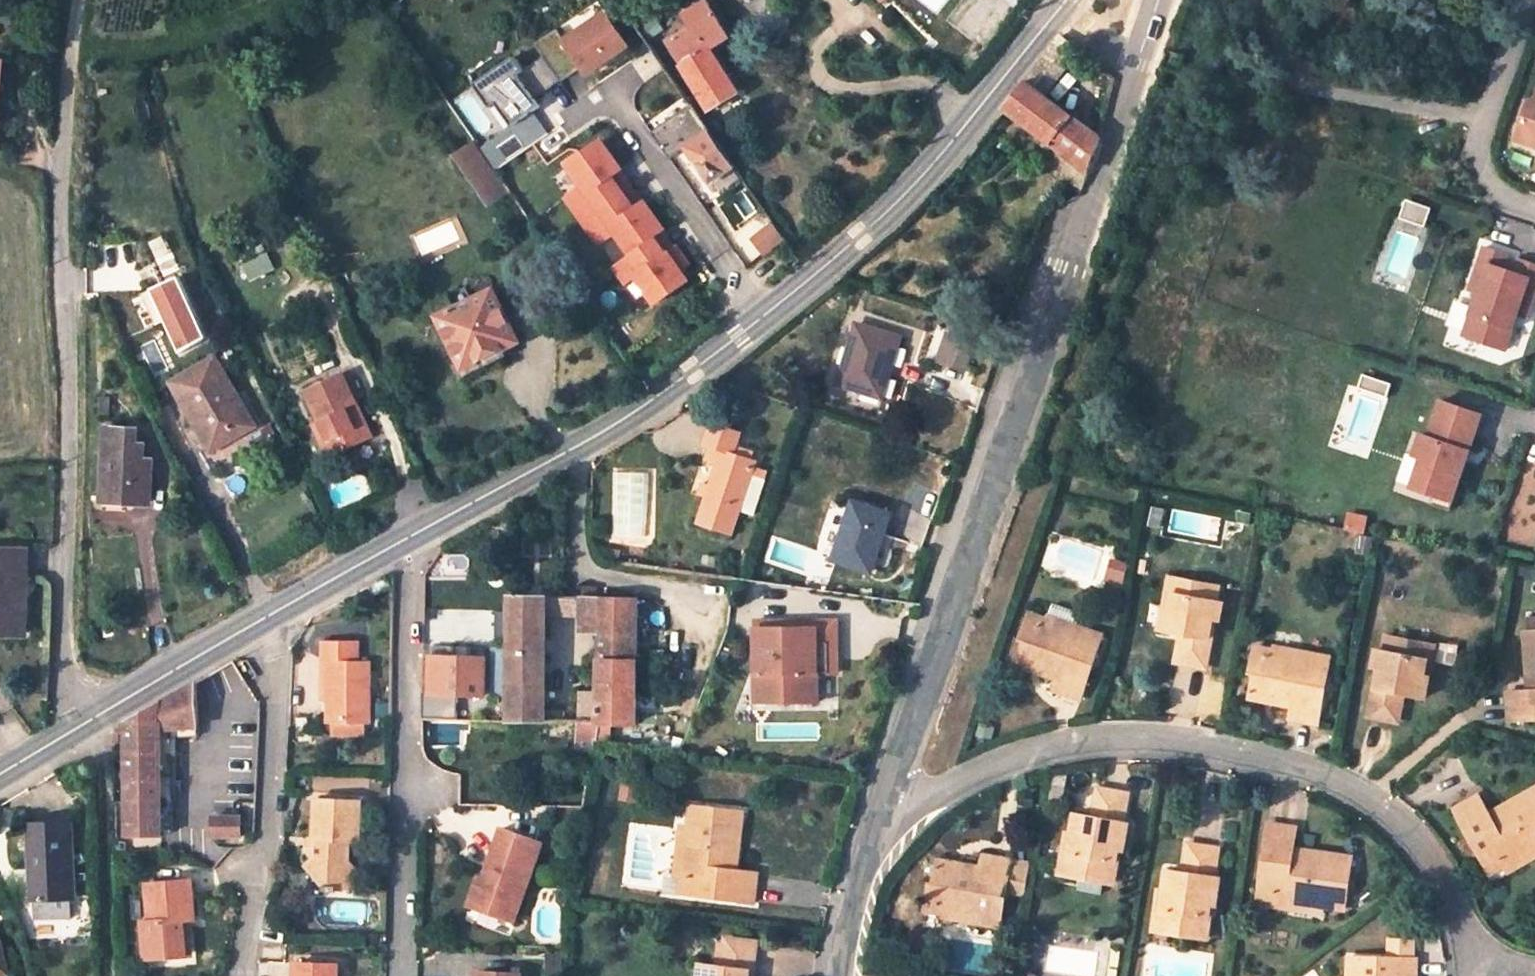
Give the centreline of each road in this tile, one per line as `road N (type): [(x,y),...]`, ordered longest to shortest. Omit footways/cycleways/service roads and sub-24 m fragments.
road 1 (secondary): [(272,613),(718,356),(849,247),(919,176),(1067,0)]
road 2 (unclassified): [(1159,0),(882,803)]
road 3 (residential): [(89,719),(68,690),(59,657),(67,429),(59,127),(72,0)]
road 4 (residential): [(1471,964),(1438,885),(1405,833),(1339,782),(1248,754),(1149,738),(1066,743),(882,803)]
road 5 (residential): [(238,975),(263,842),(272,613)]
road 6 (residential): [(1522,0),(1476,143),(1494,189),(1534,208)]
road 7 (secondary): [(89,719),(272,613)]
road 8 (unclassified): [(882,803),(840,975)]

